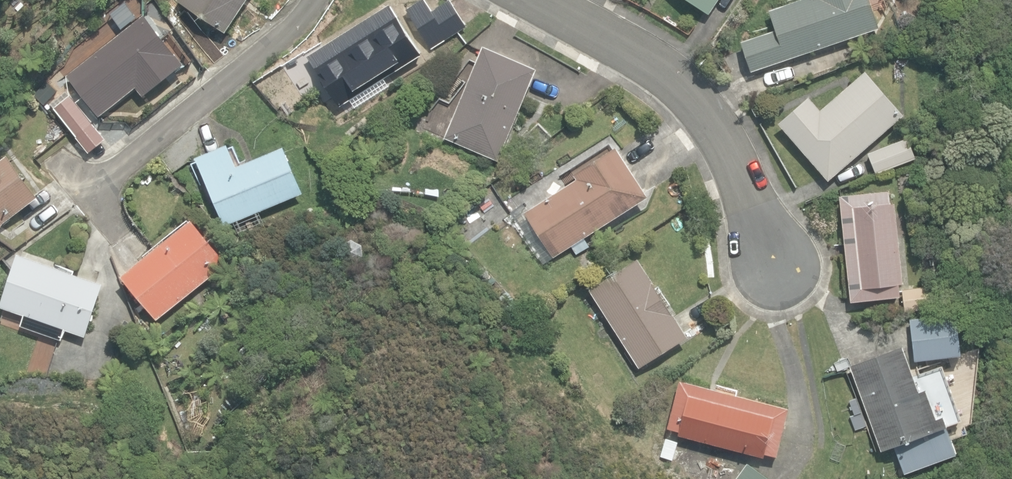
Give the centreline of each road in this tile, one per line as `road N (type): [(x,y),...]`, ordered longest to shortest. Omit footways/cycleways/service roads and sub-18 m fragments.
road 1 (residential): [(772,253),(732,155),(676,83),(540,0)]
road 2 (residential): [(316,0),(297,24),(99,187)]

